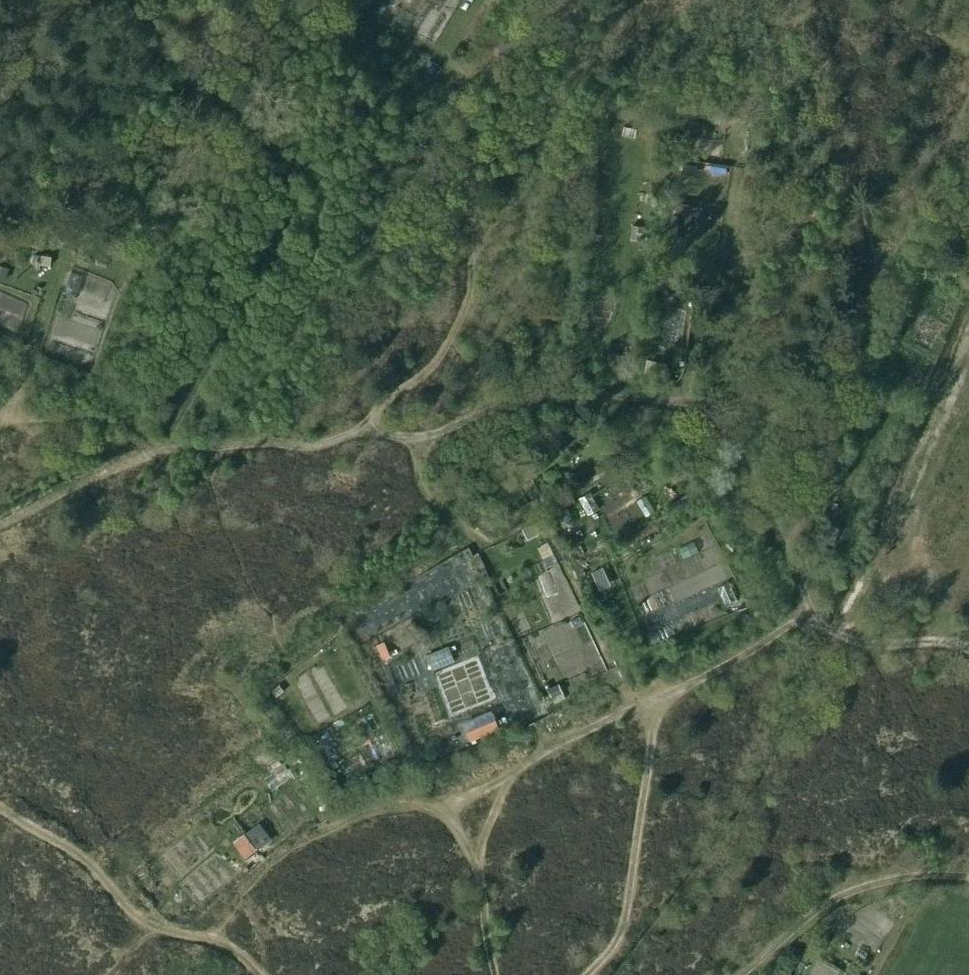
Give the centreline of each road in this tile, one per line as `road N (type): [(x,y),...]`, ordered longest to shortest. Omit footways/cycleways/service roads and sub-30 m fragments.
road 1 (track): [(789,573),(718,426),(673,391),(613,375),(548,379),(445,430),(404,436),(366,427)]
road 2 (track): [(800,609),(745,655),(600,721),(525,767),(503,790),(478,850),(493,974)]
road 3 (track): [(366,427),(443,348),(464,293),(465,225),(430,54)]
road 4 (track): [(0,808),(75,853),(137,916),(161,930),(212,935),(255,974)]
road 5 (track): [(672,695),(646,753),(617,929),(577,974)]
road 6 (track): [(968,873),(857,885),(797,918),(741,974)]
road 7 (track): [(968,647),(828,628),(800,609),(789,573)]
road 8 (track): [(0,523),(177,448)]
road 9 (track): [(366,427),(308,443),(177,448)]

